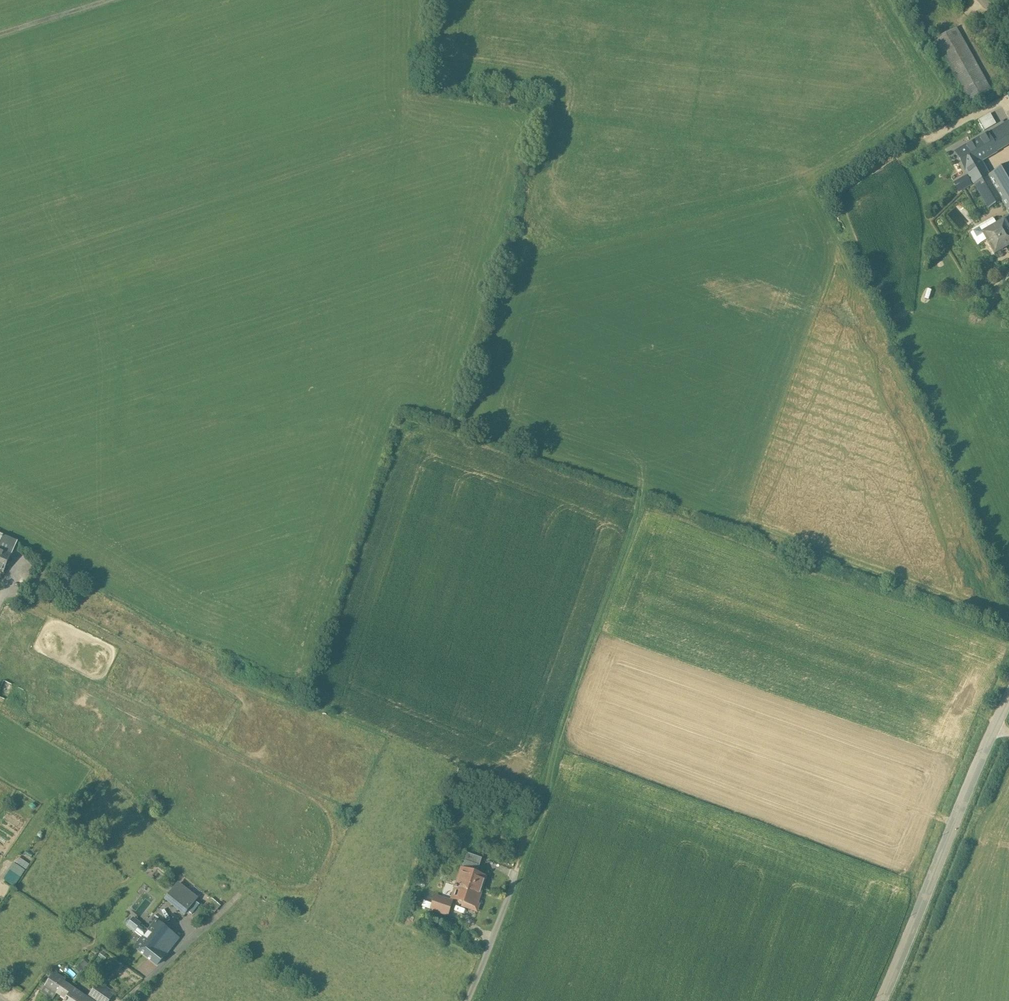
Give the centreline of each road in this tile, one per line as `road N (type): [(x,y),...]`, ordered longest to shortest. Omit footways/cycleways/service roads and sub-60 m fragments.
road 1 (unclassified): [(881,1000),(1008,700)]
road 2 (residential): [(127,1000),(235,905)]
road 3 (residential): [(467,1000),(515,871)]
road 4 (track): [(0,36),(116,0)]

